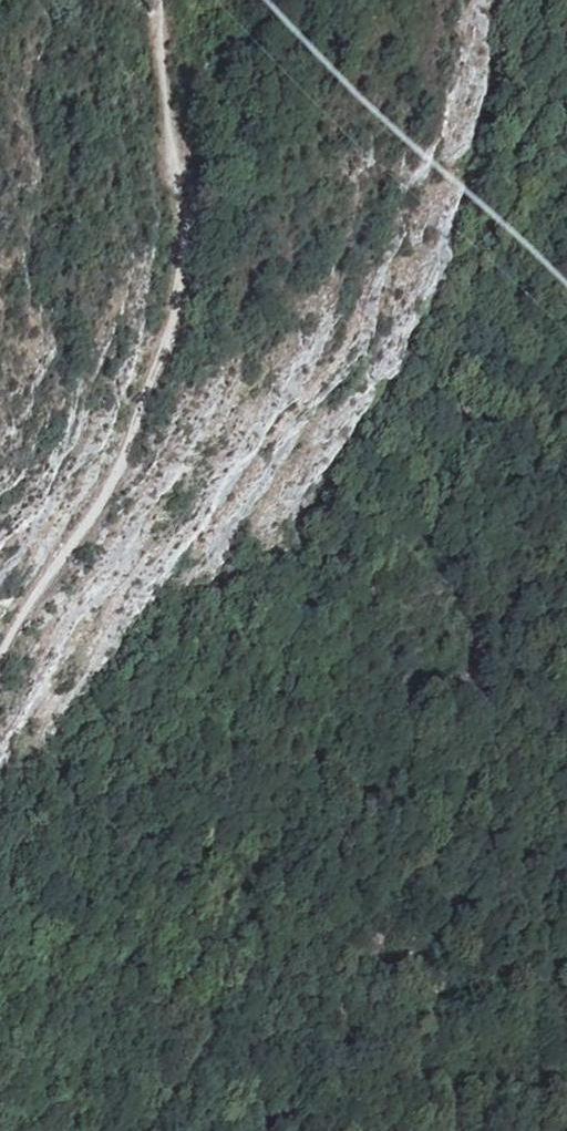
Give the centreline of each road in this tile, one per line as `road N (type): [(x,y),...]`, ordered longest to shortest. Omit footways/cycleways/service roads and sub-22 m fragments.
road 1 (track): [(161,0),(182,242),(166,323),(106,483),(0,659)]

